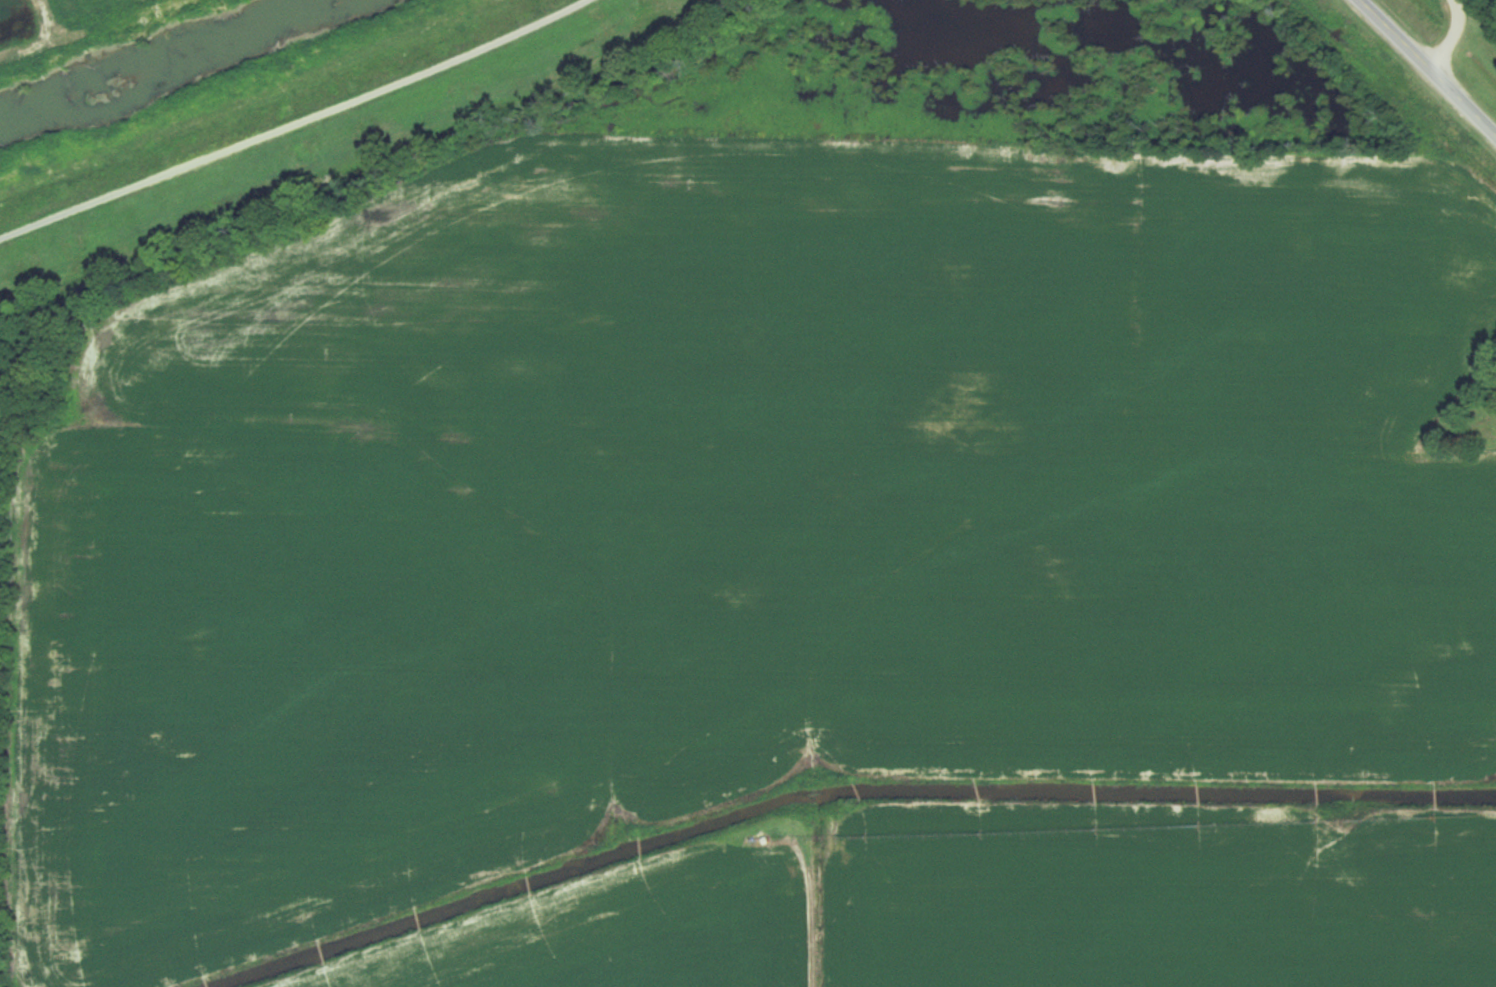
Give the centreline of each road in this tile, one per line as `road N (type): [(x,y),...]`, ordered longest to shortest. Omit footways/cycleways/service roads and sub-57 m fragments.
road 1 (residential): [(0,241),(406,83),(587,0)]
road 2 (primary): [(1495,130),(1367,0)]

